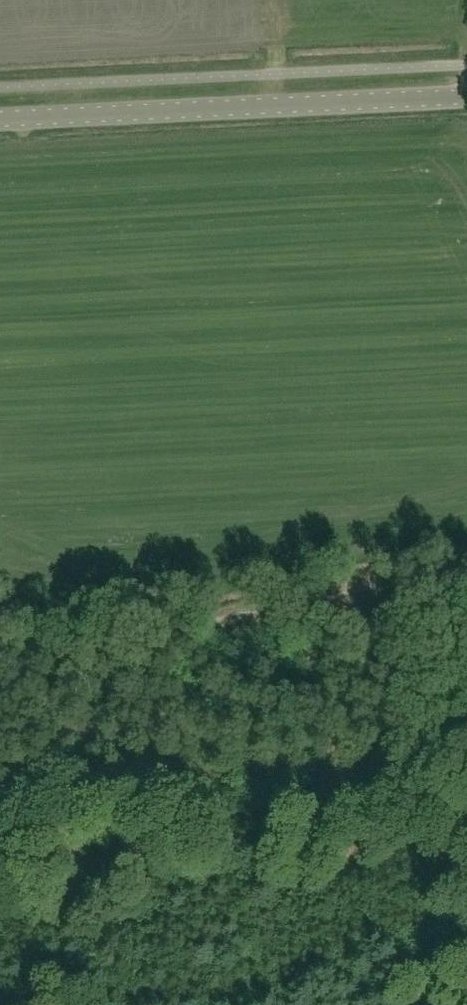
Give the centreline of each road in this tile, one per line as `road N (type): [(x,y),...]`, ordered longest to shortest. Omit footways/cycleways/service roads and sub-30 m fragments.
road 1 (tertiary): [(466,98),(0,121)]

